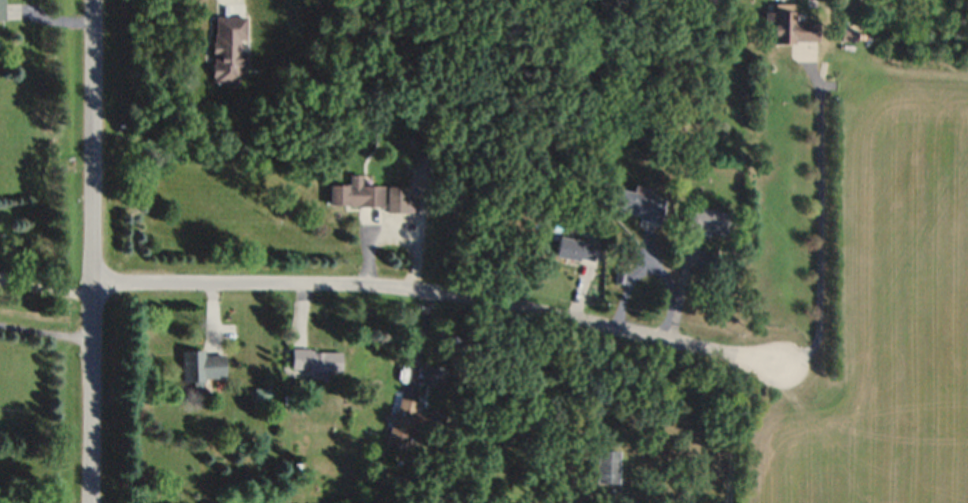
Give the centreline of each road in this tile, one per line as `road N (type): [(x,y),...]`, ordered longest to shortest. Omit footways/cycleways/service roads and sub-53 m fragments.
road 1 (residential): [(91,289),(424,297),(780,365)]
road 2 (tertiary): [(93,0),(88,502)]

